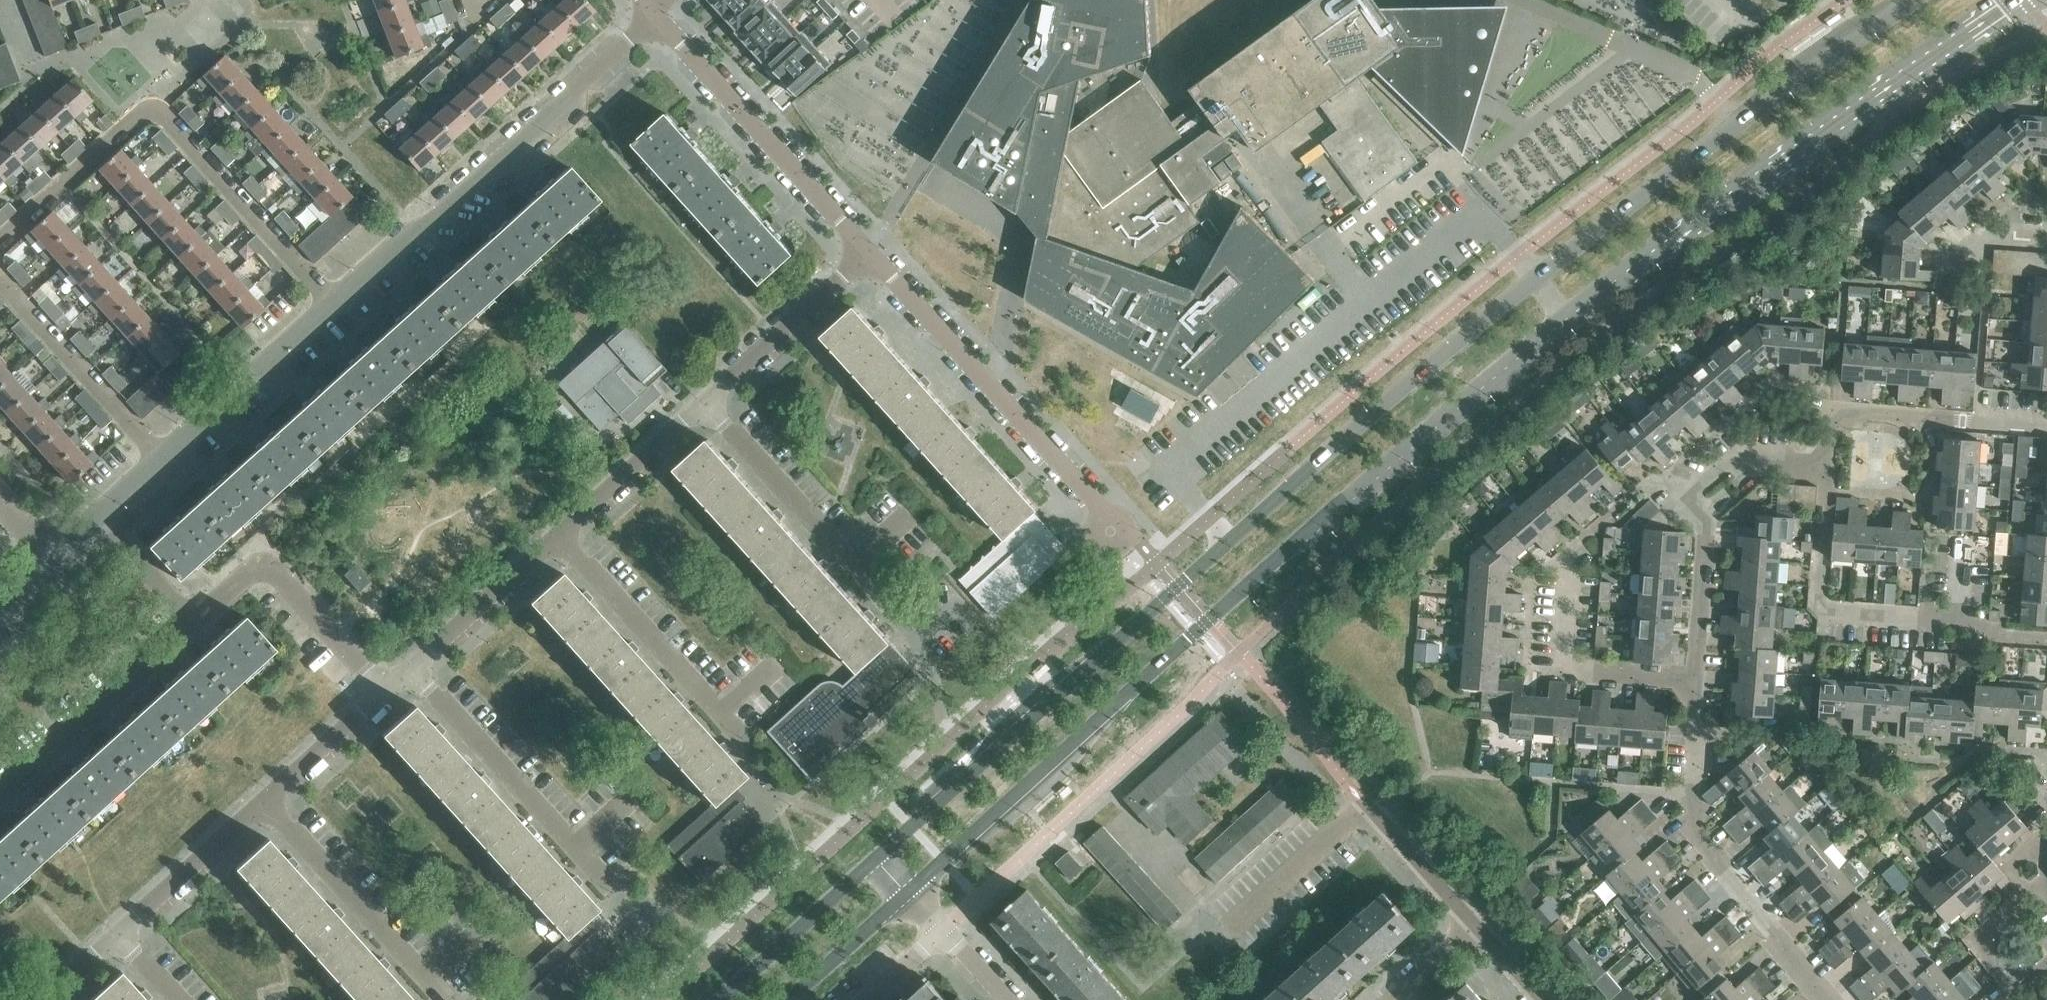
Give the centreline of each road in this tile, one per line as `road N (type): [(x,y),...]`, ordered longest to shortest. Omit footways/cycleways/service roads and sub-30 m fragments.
road 1 (secondary): [(1534,274),(881,858)]
road 2 (secondary): [(910,892),(1300,540),(1571,322)]
road 3 (secondary): [(1571,322),(2015,0)]
road 4 (residential): [(338,301),(153,101),(0,242)]
road 5 (secondary): [(1908,0),(1534,274)]
road 6 (residential): [(338,301),(656,17)]
road 7 (residential): [(1142,547),(872,249)]
road 8 (residential): [(2046,634),(1819,616),(1830,461)]
road 9 (residential): [(1829,999),(1695,834),(1695,679)]
road 10 (residential): [(97,521),(338,301)]
road 11 (residential): [(1695,679),(1705,499),(1744,455),(1830,461)]
road 12 (residential): [(927,627),(706,393)]
road 13 (residential): [(872,249),(656,17)]
road 14 (residential): [(604,873),(415,666)]
road 15 (residential): [(746,741),(561,537)]
road 16 (residential): [(453,999),(270,801)]
road 17 (residential): [(0,796),(198,618)]
road 18 (residential): [(384,693),(264,562),(198,618)]
road 19 (residential): [(1830,461),(1840,409),(2046,426)]
road 20 (residential): [(1695,679),(1564,669),(1572,562)]
road 21 (residential): [(706,393),(872,249)]
road 22 (secondary): [(881,858),(726,999)]
road 23 (residential): [(561,537),(706,393)]
road 24 (residential): [(1222,935),(1368,801)]
road 25 (residential): [(415,666),(561,537)]
road 26 (residential): [(125,928),(270,801)]
road 27 (secondary): [(793,999),(910,892)]
road 28 (residential): [(270,801),(384,693)]
road 29 (residential): [(1468,921),(1368,801)]
road 30 (residential): [(198,618),(97,521)]

